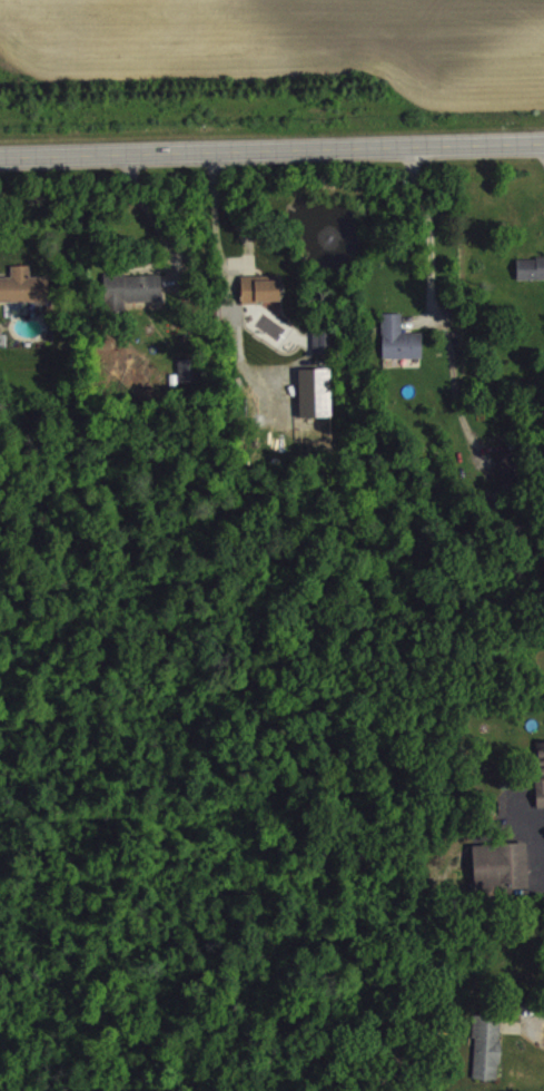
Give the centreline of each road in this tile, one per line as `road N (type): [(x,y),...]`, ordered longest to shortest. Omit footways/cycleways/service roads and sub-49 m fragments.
road 1 (tertiary): [(0,157),(543,142)]

